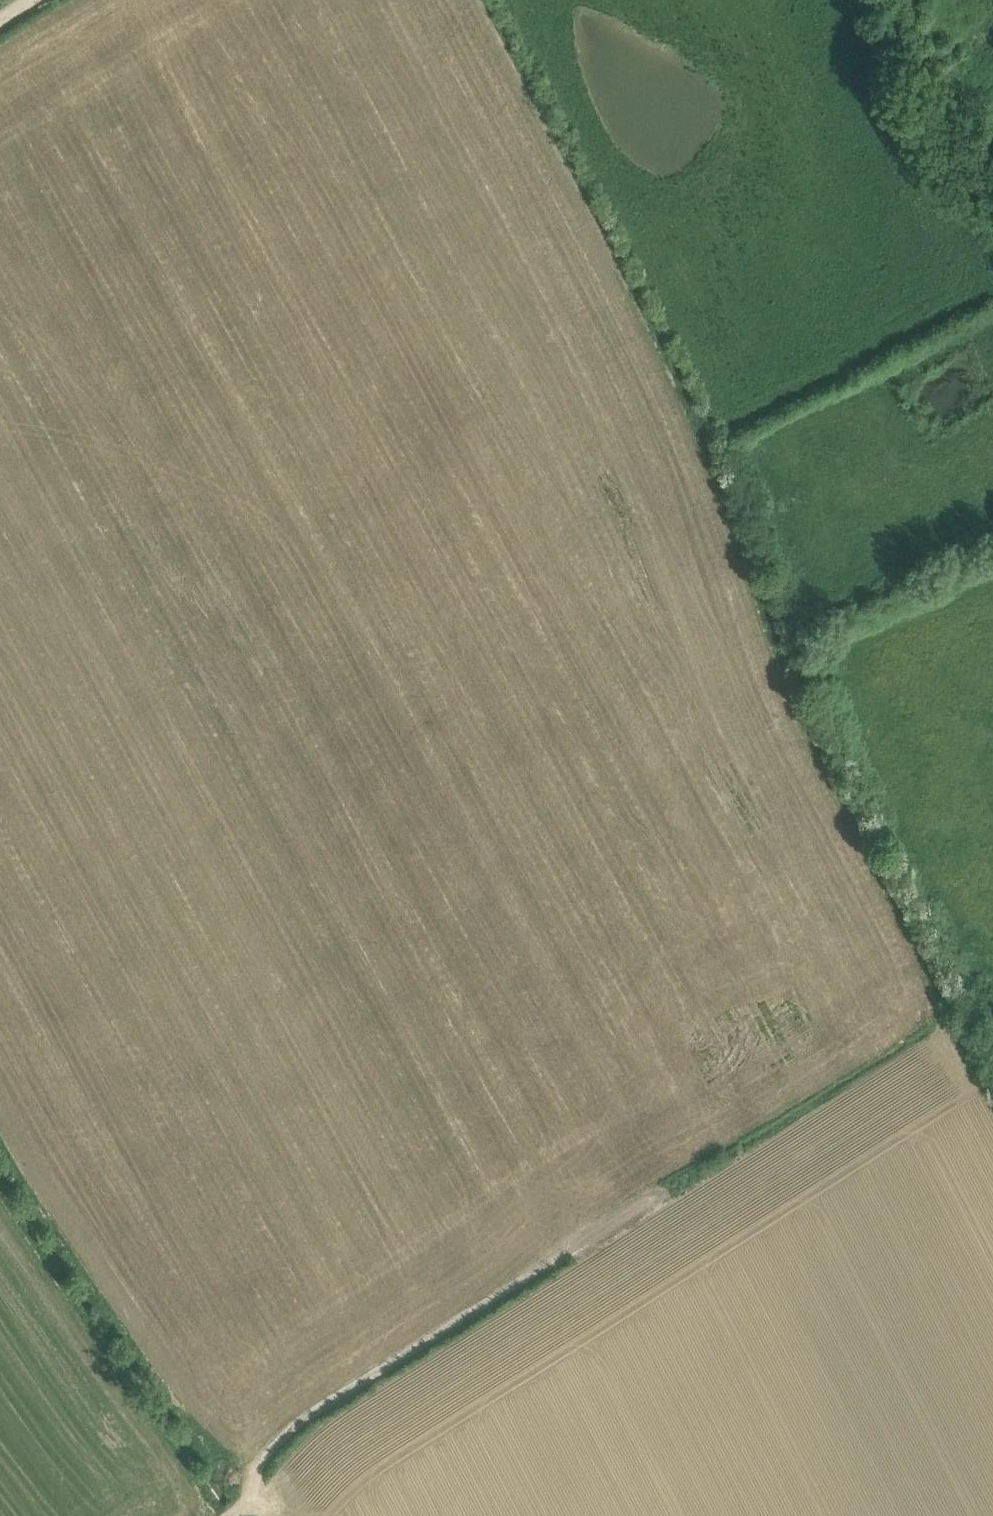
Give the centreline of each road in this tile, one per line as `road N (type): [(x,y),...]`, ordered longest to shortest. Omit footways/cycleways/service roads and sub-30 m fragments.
road 1 (track): [(597,1220),(279,1431),(252,1492),(227,1515)]

